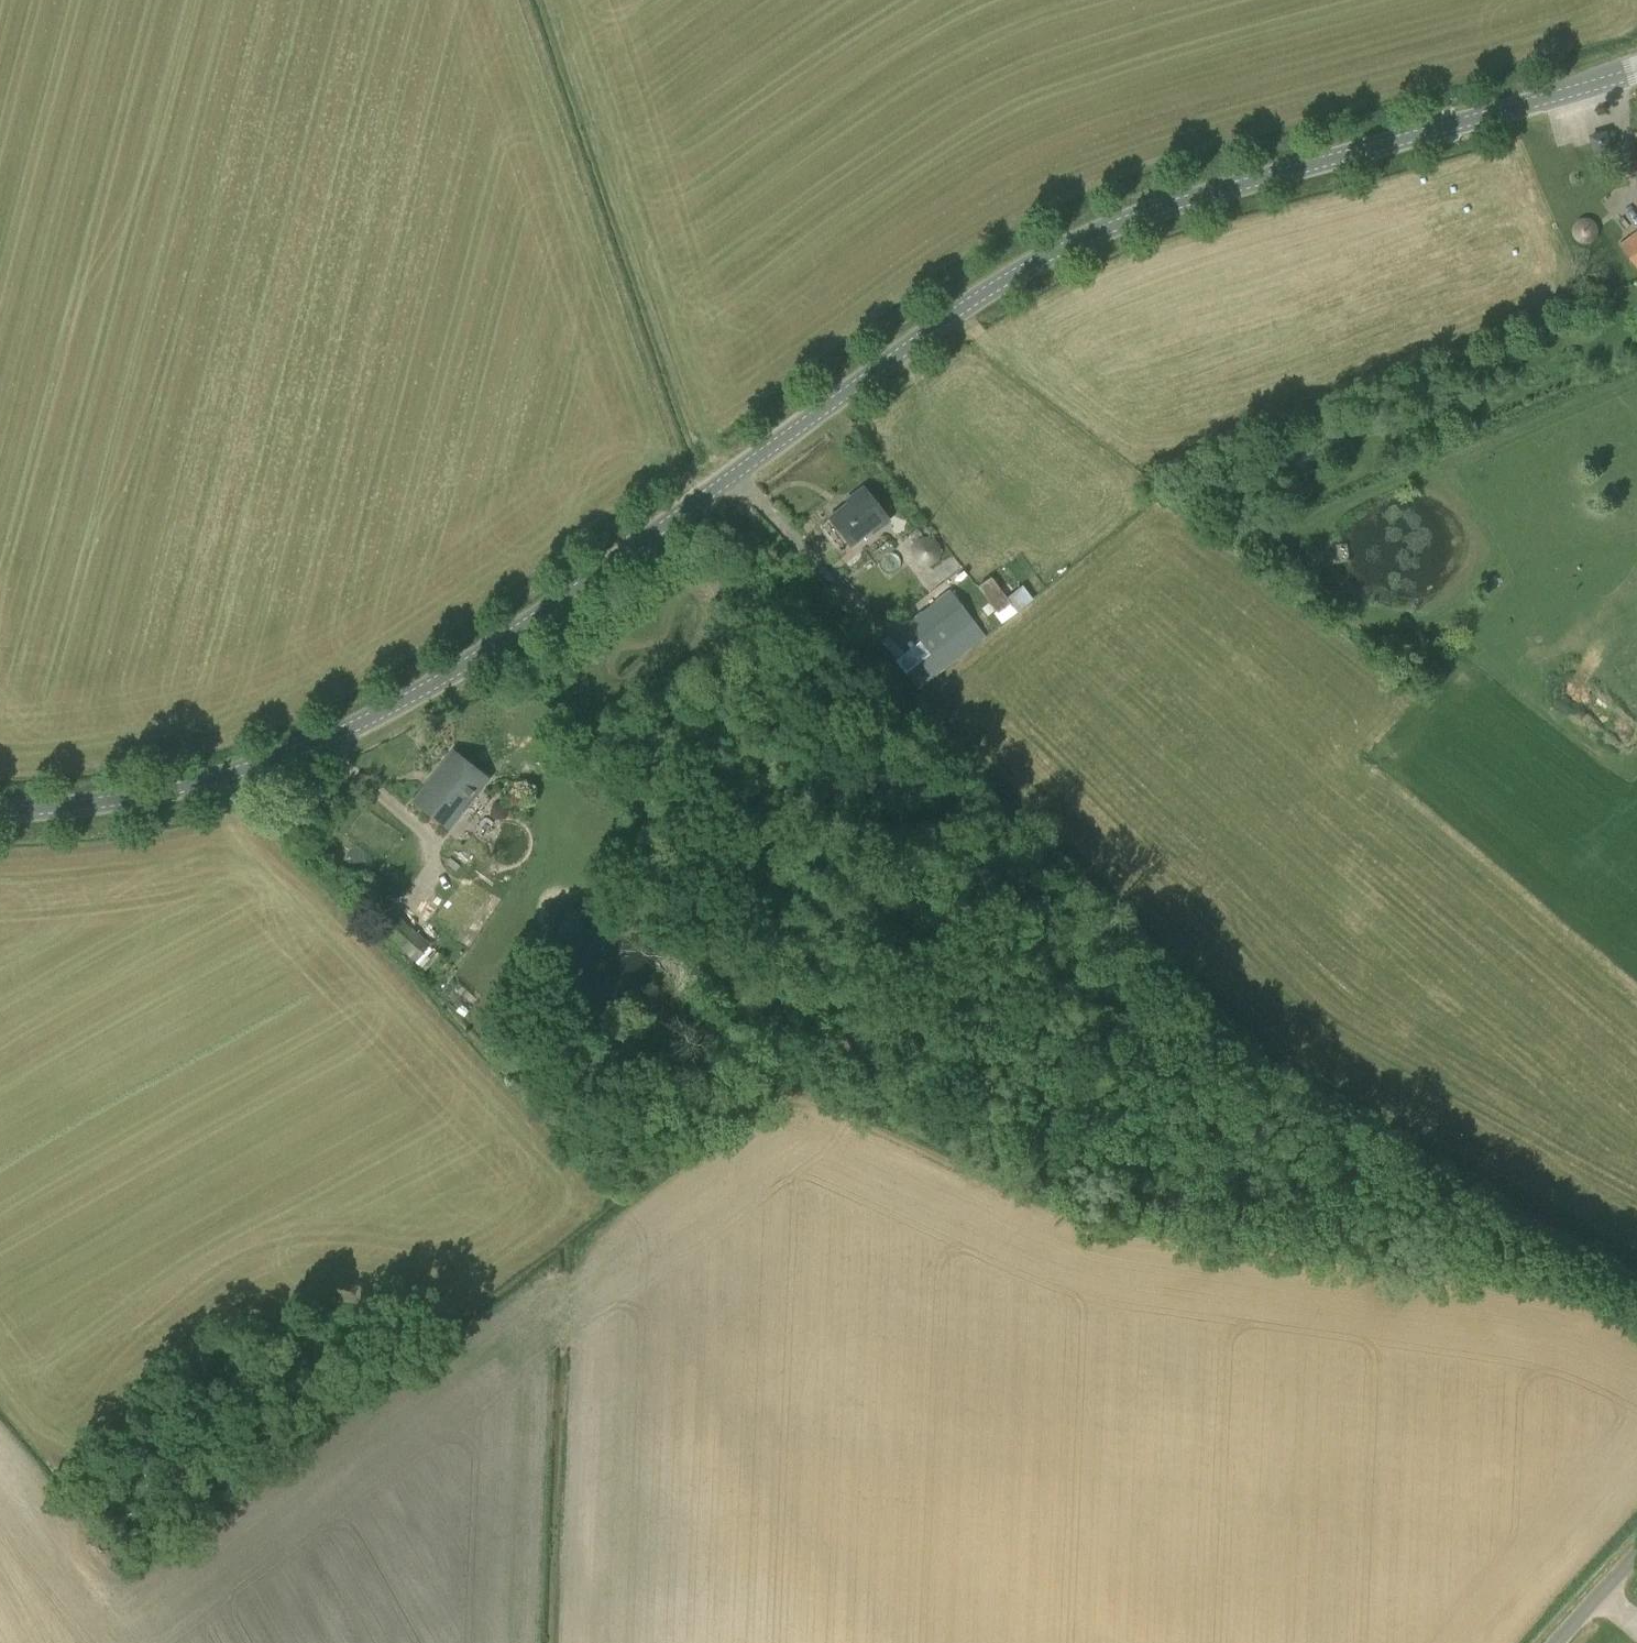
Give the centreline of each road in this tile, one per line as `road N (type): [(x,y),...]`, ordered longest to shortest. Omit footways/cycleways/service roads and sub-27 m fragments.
road 1 (tertiary): [(0,811),(122,799),(229,775),(416,695),(542,614),(1014,275),(1113,225),(1636,70)]

